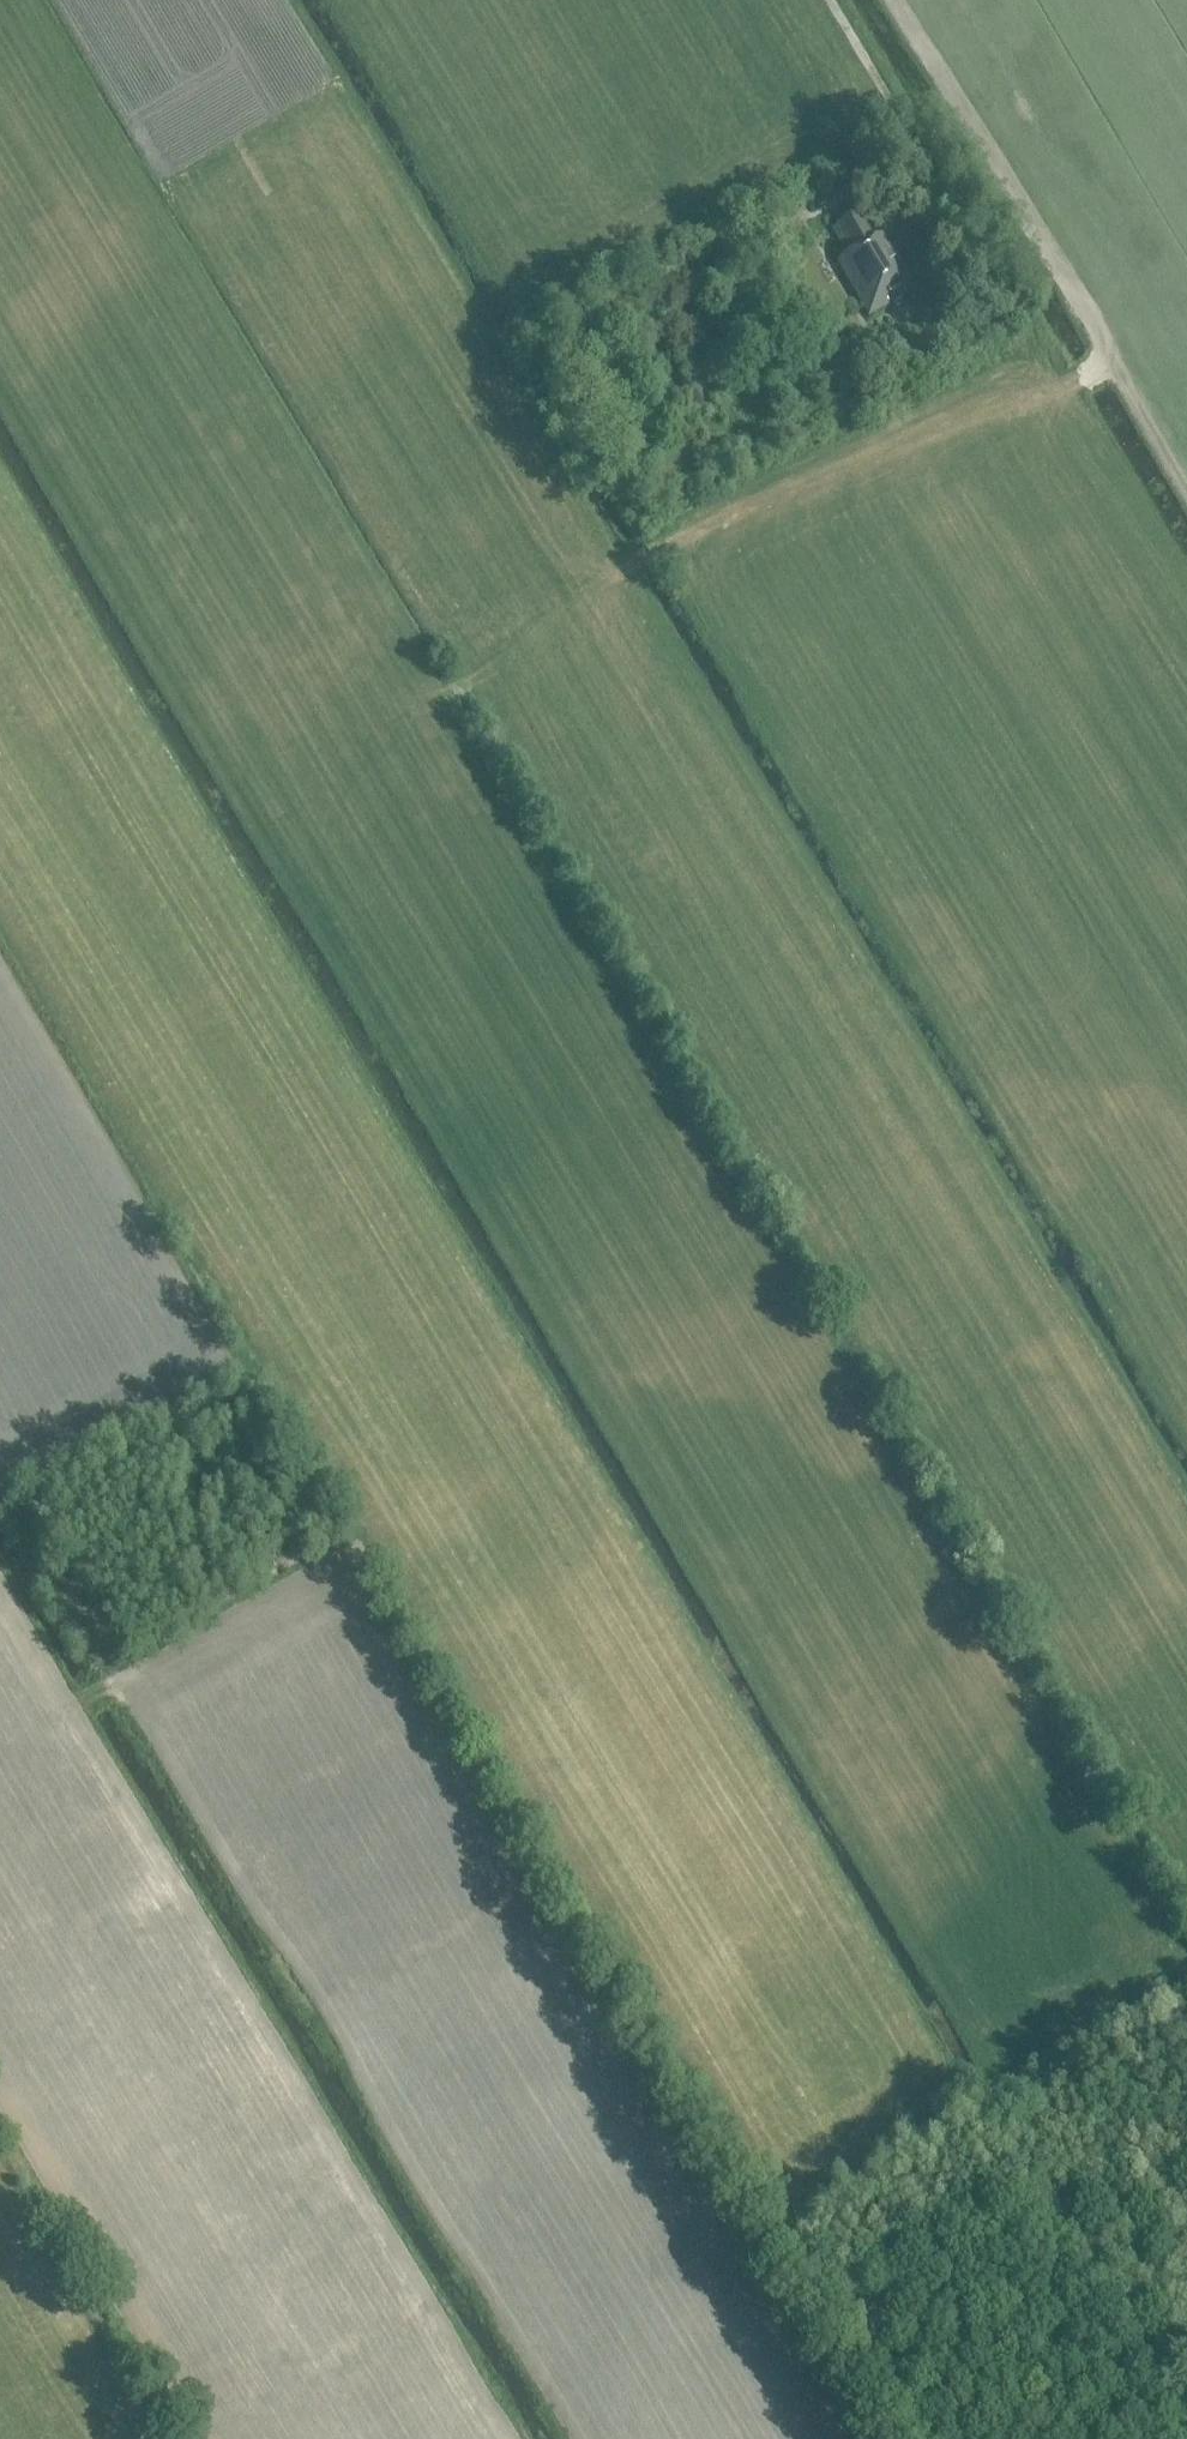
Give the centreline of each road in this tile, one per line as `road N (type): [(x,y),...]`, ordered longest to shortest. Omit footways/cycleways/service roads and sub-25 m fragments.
road 1 (track): [(834,0),(945,185)]

